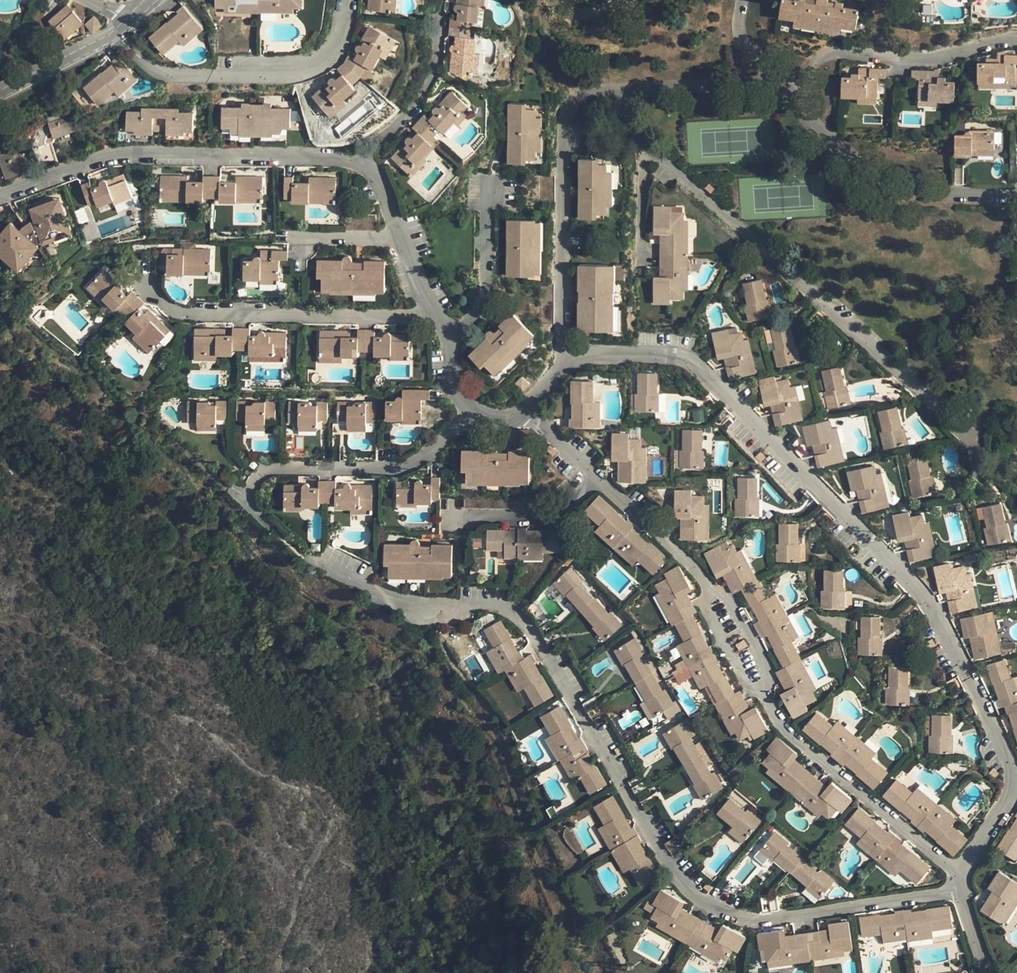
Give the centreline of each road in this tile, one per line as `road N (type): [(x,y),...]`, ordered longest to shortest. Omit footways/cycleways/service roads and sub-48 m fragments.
road 1 (residential): [(469,408),(449,434),(395,469),(270,471),(249,495),(289,543),(321,566),(414,601),(488,606),(518,618),(677,879),(708,905),(745,920),(962,895)]
road 2 (residential): [(1009,779),(1005,751),(943,621),(702,372),(633,361),(568,366)]
road 3 (residential): [(961,874),(788,728),(701,576),(603,481)]
road 4 (residential): [(986,458),(646,141)]
road 5 (residential): [(361,163),(122,154),(0,193)]
road 6 (residential): [(568,366),(566,121),(579,97),(628,89)]
road 7 (residential): [(435,311),(180,312),(140,279)]
road 8 (residential): [(347,0),(336,46),(305,71),(171,74),(118,33)]
road 9 (residential): [(1016,195),(898,191),(827,135),(801,102),(798,82)]
road 10 (residential): [(798,82),(815,63),(841,53),(947,59),(1016,43)]
road 11 (residential): [(361,163),(410,119),(427,92),(443,13)]
road 12 (residential): [(628,89),(798,82)]
road 13 (residential): [(435,311),(381,185),(361,163)]
road 14 (residential): [(603,481),(560,524),(455,523)]
road 15 (residential): [(642,277),(646,141)]
road 16 (residential): [(0,94),(118,33)]

